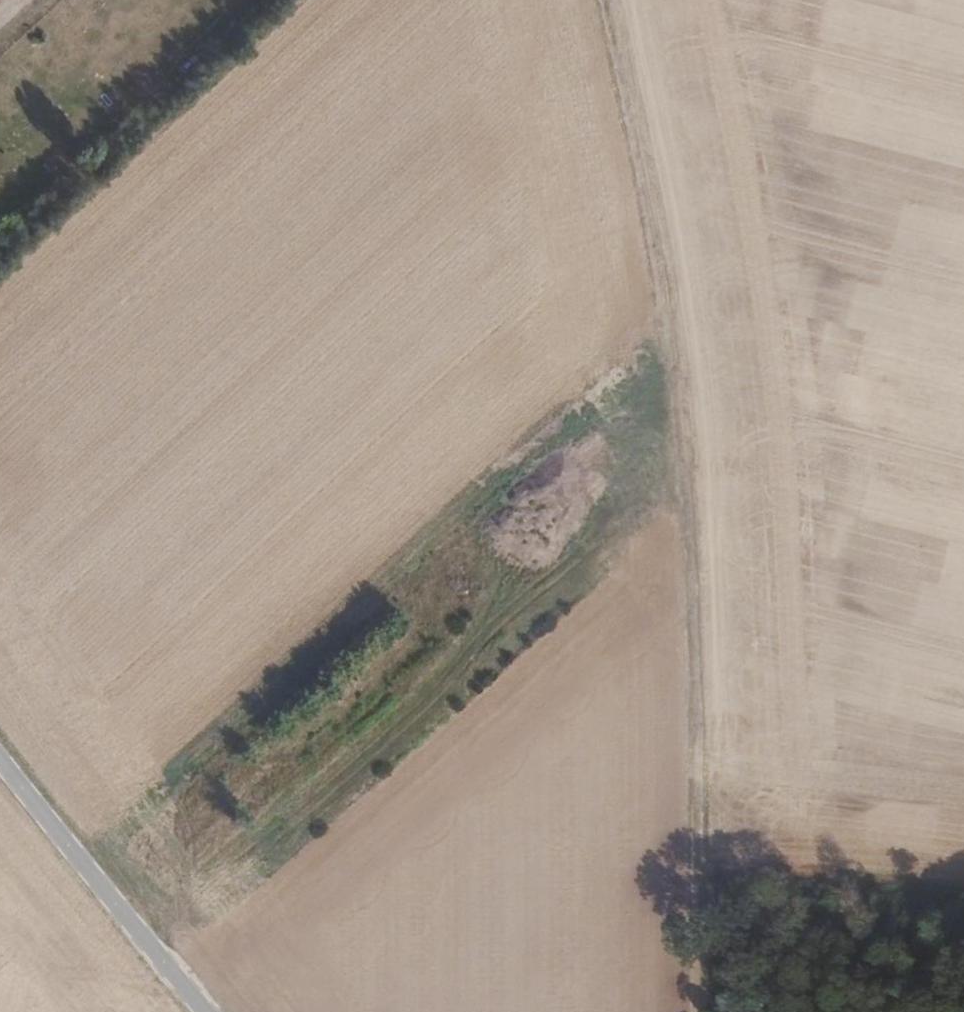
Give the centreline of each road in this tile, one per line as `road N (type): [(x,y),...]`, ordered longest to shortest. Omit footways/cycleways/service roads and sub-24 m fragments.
road 1 (track): [(611,0),(694,405),(708,641),(698,1011)]
road 2 (unclassified): [(217,1011),(0,731)]

